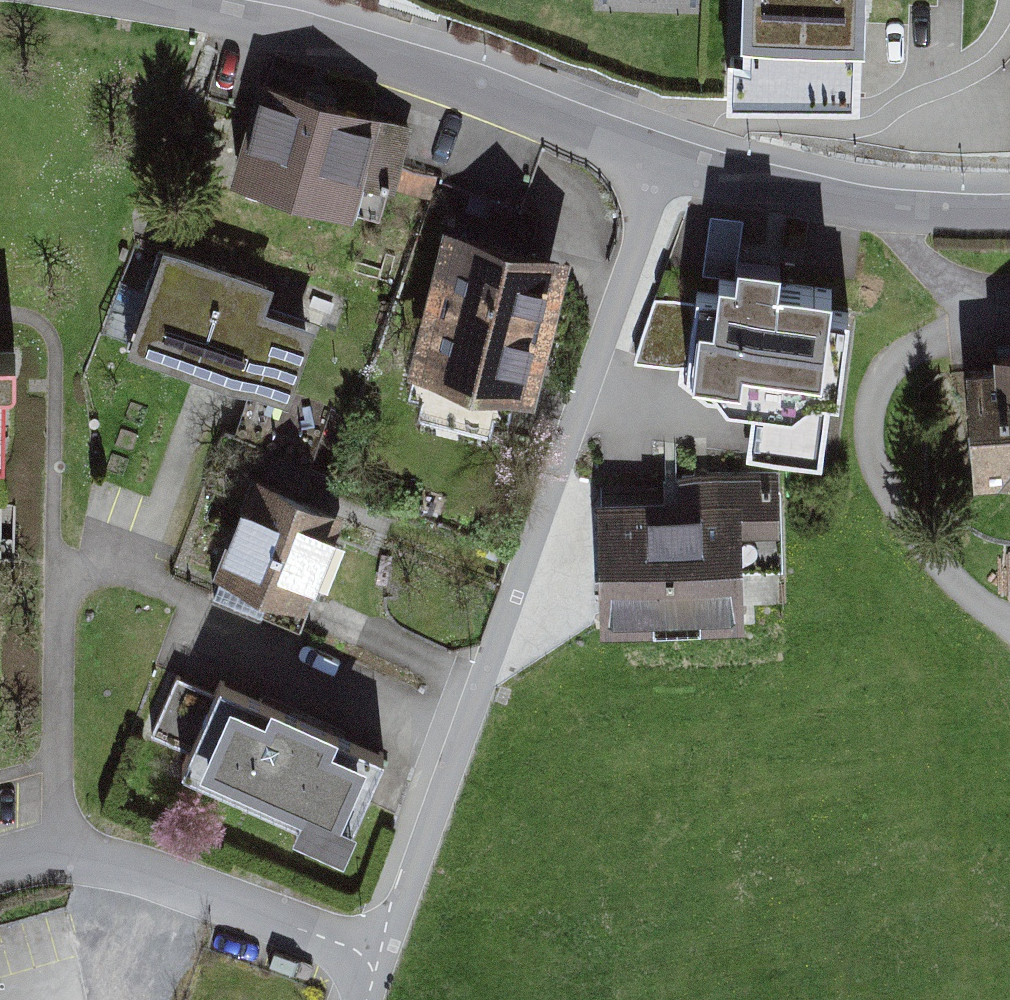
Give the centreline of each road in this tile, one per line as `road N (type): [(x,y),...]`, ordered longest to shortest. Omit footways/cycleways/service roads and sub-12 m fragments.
road 1 (residential): [(377,963),(471,724),(667,168)]
road 2 (residential): [(667,168),(307,29),(145,0)]
road 3 (track): [(1009,626),(949,574),(905,517),(873,453),(873,410),(900,362),(968,327),(973,303),(905,236),(903,214)]
road 4 (residential): [(0,871),(52,857),(377,963)]
road 5 (residential): [(1009,211),(903,214),(667,168)]

